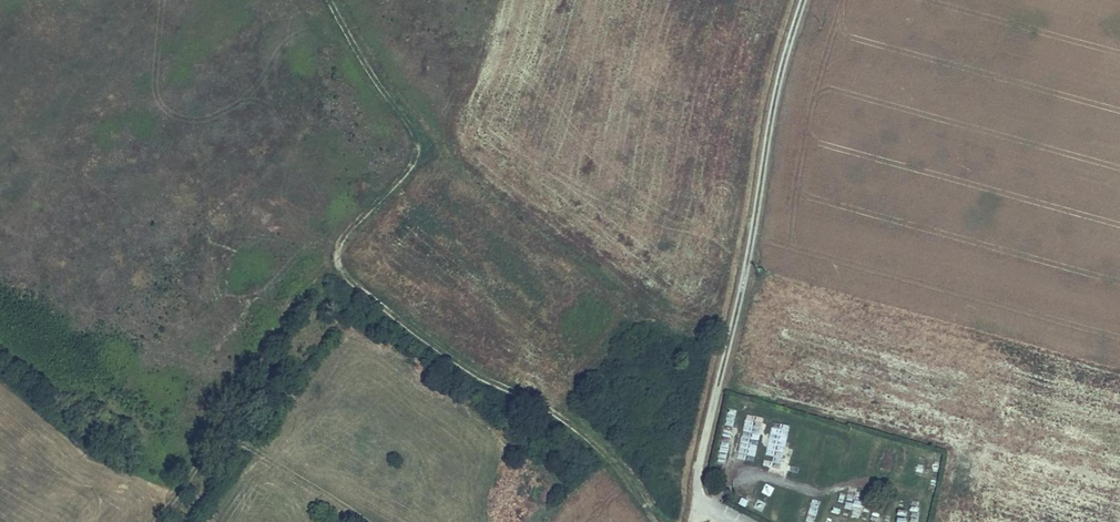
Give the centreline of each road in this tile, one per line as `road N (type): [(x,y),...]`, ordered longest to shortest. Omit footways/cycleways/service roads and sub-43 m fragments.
road 1 (track): [(328,0),(418,138),(413,163),(343,238),(339,270),(451,365),(566,420),(664,521)]
road 2 (track): [(693,521),(704,504),(700,465),(744,285),(775,96),(804,0)]
road 3 (track): [(150,521),(236,413)]

